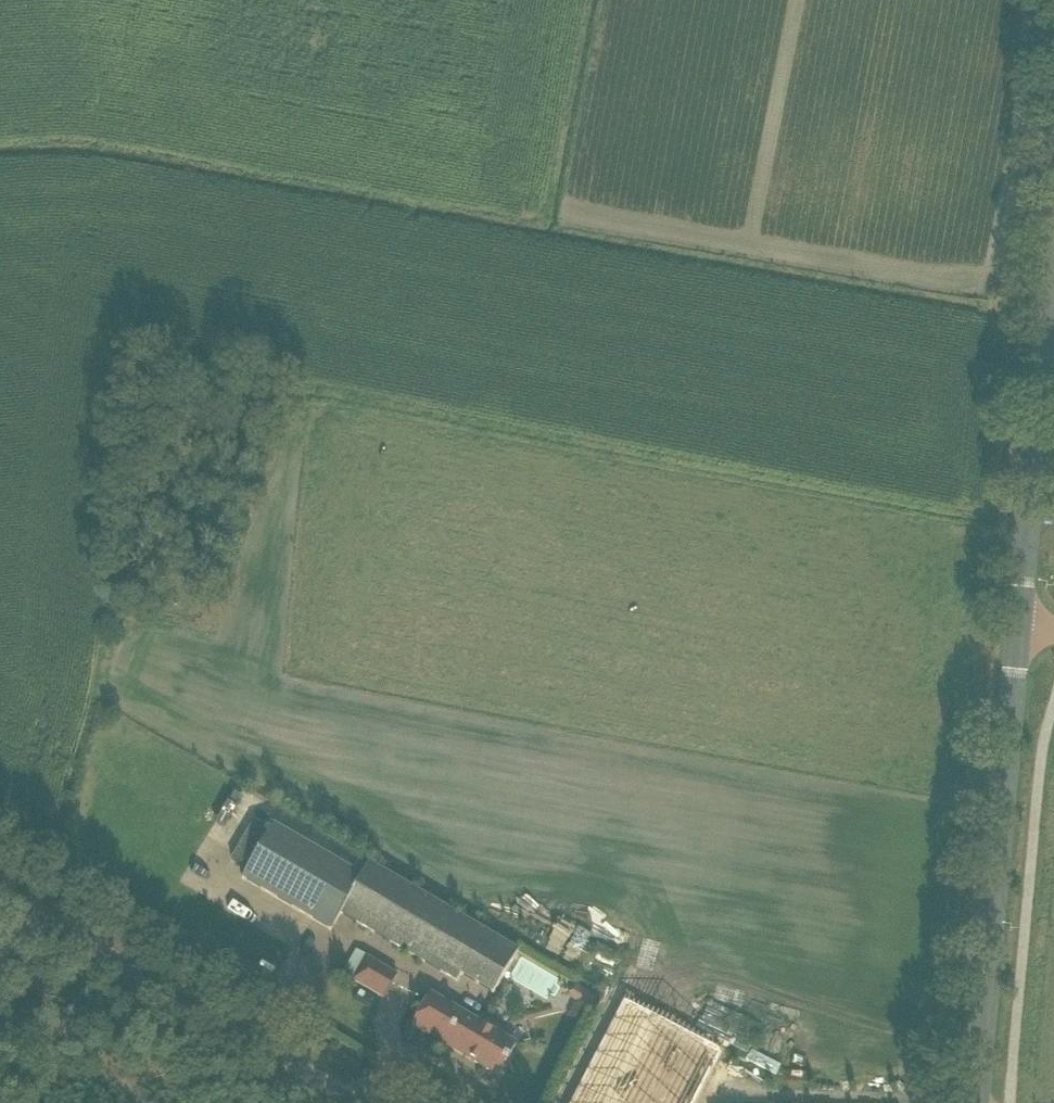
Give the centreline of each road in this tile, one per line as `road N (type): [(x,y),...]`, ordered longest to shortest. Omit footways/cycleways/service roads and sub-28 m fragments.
road 1 (tertiary): [(977,1102),(1020,624)]
road 2 (unclassified): [(363,1102),(0,897)]
road 3 (tertiary): [(1020,624),(1053,262)]

